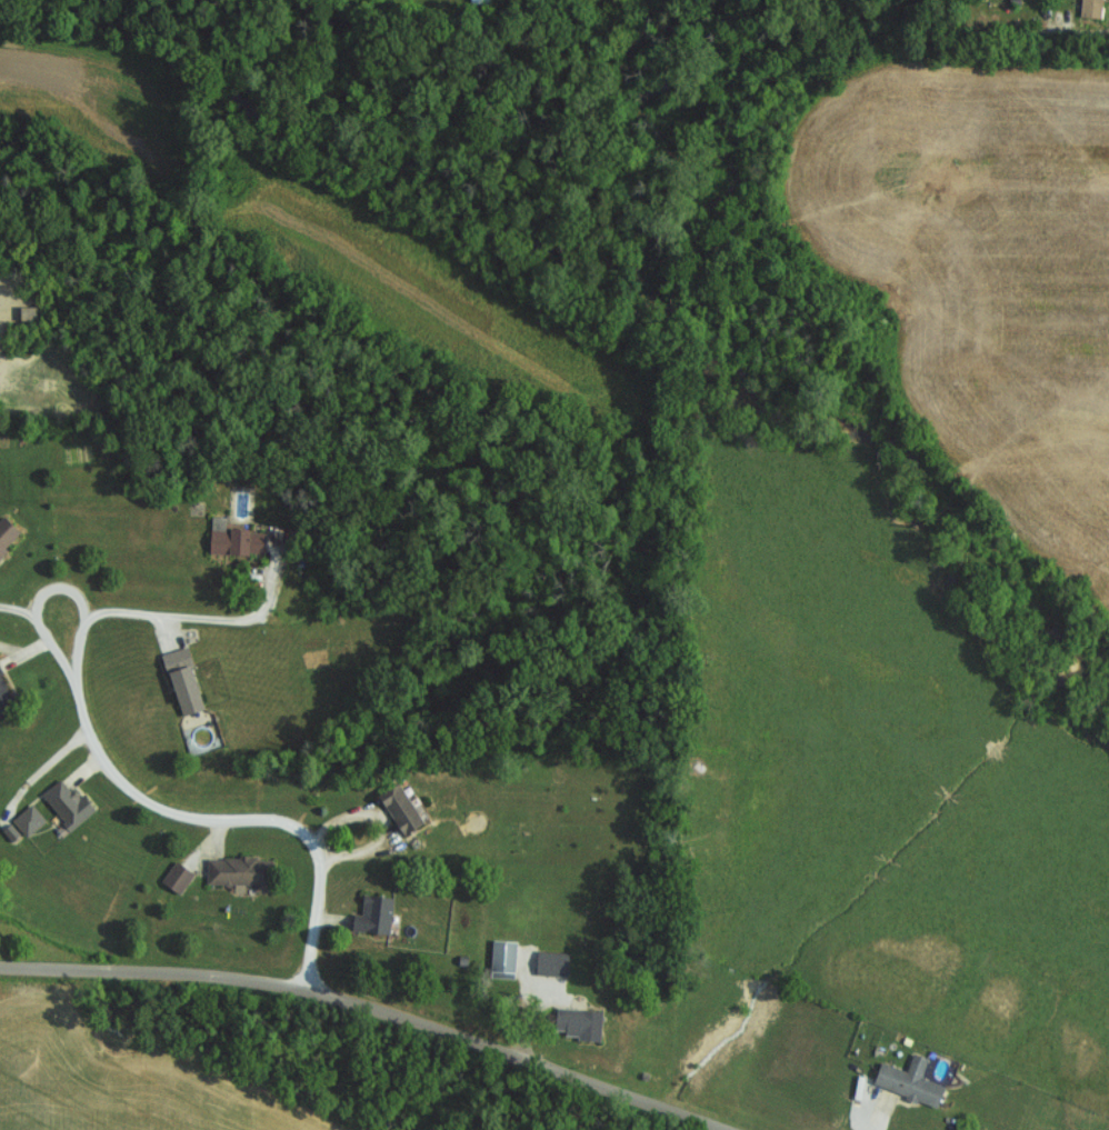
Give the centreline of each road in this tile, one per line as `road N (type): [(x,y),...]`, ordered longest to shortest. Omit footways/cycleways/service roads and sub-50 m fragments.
road 1 (residential): [(723,1129),(311,984),(0,964)]
road 2 (residential): [(311,984),(323,883),(313,839),(288,822),(180,814),(122,779),(89,728),(77,672),(91,614),(61,588),(42,599),(43,623),(77,672)]

